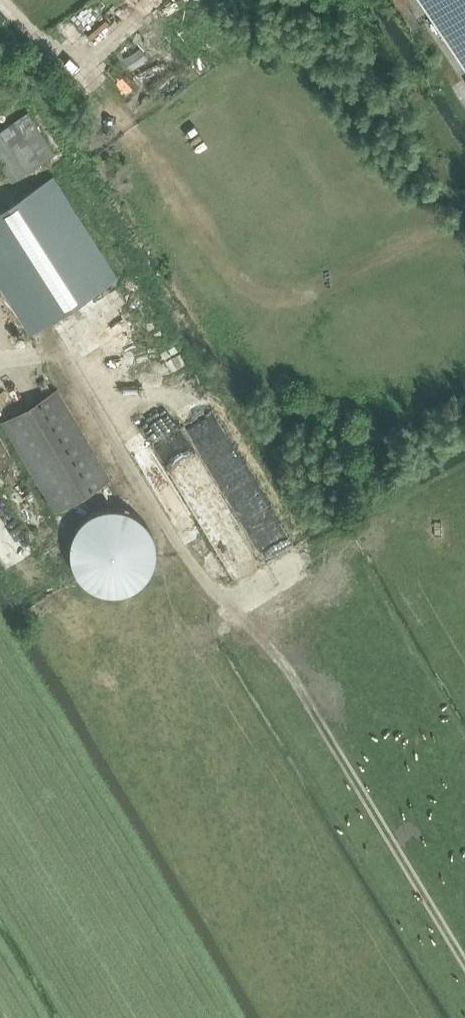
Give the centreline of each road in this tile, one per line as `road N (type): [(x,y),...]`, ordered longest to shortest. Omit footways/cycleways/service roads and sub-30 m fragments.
road 1 (track): [(464,960),(287,665),(216,596),(149,507),(66,356),(0,365)]
road 2 (track): [(74,60),(134,127),(174,191)]

